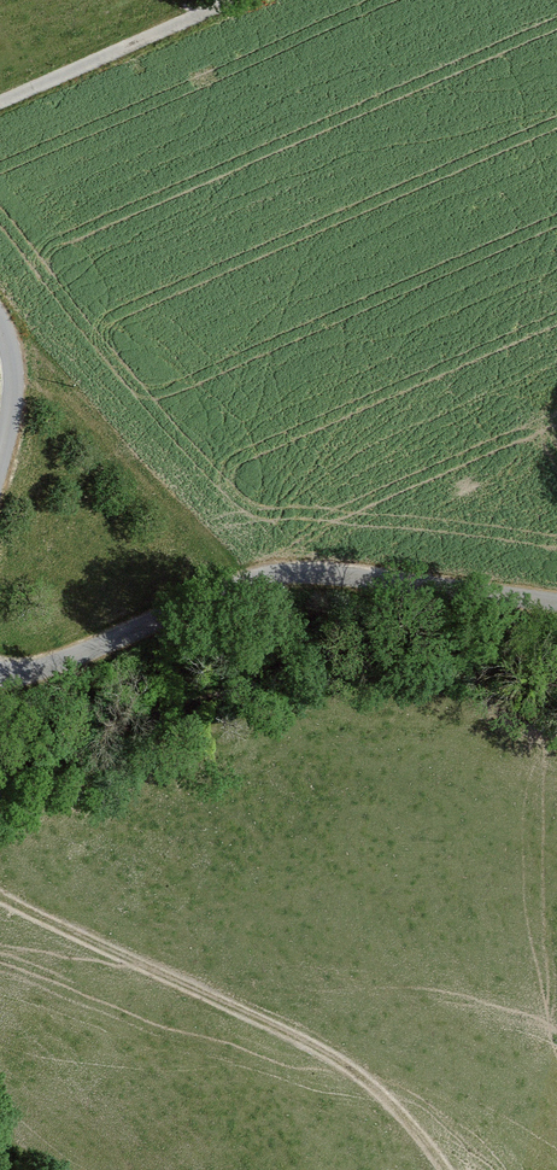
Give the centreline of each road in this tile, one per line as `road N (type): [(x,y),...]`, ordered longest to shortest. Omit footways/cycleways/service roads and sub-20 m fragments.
road 1 (unclassified): [(0,674),(55,666),(260,574),(410,581),(556,603)]
road 2 (track): [(448,1169),(340,1065),(228,1002),(0,895)]
road 3 (track): [(228,0),(0,103)]
road 4 (unclassified): [(0,331),(10,373),(0,457)]

